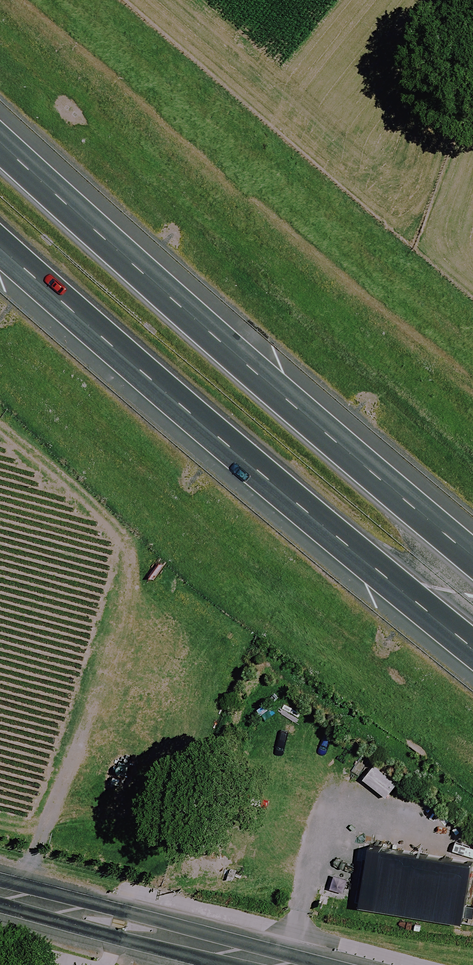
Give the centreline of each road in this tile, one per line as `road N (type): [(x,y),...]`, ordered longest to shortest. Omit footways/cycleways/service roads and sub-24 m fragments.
road 1 (motorway): [(0,164),(168,320),(472,580)]
road 2 (motorway): [(472,666),(0,264)]
road 3 (tertiary): [(0,890),(287,964)]

